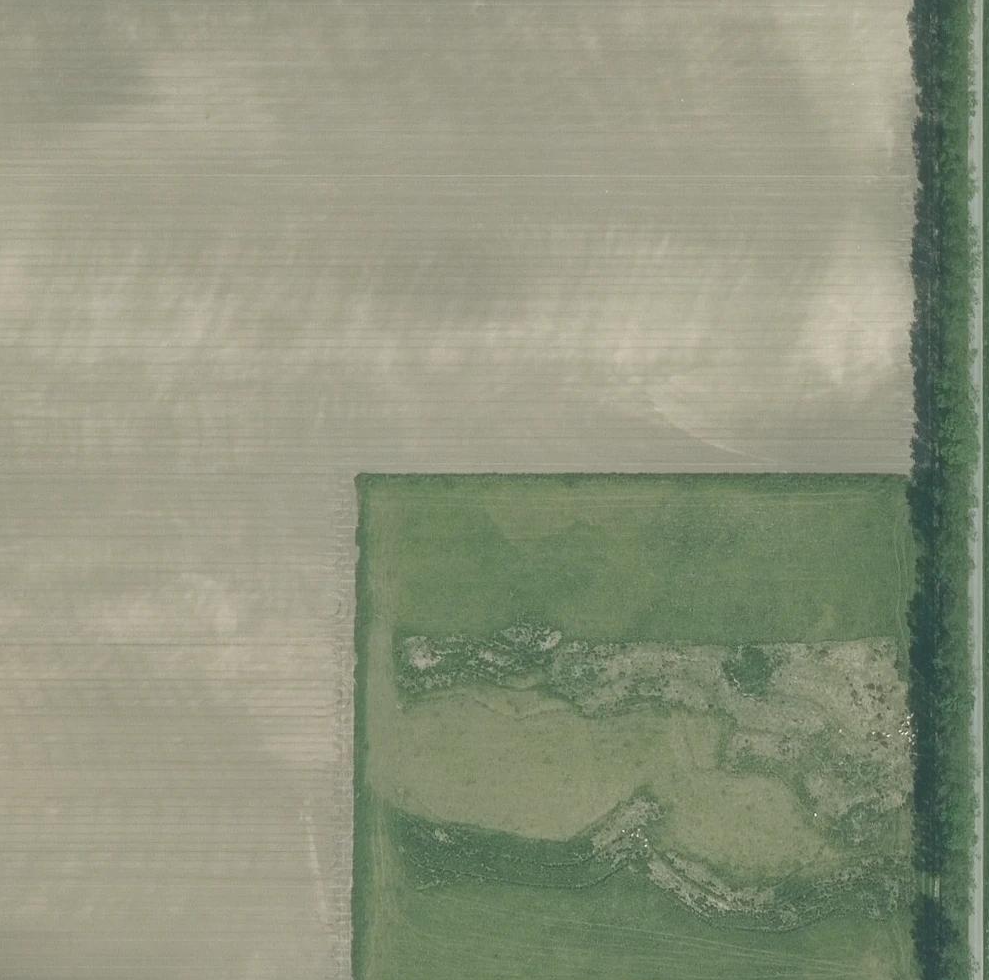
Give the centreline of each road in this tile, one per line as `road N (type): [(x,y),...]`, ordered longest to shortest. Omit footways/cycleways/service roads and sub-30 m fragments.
road 1 (unclassified): [(977,979),(976,0)]

